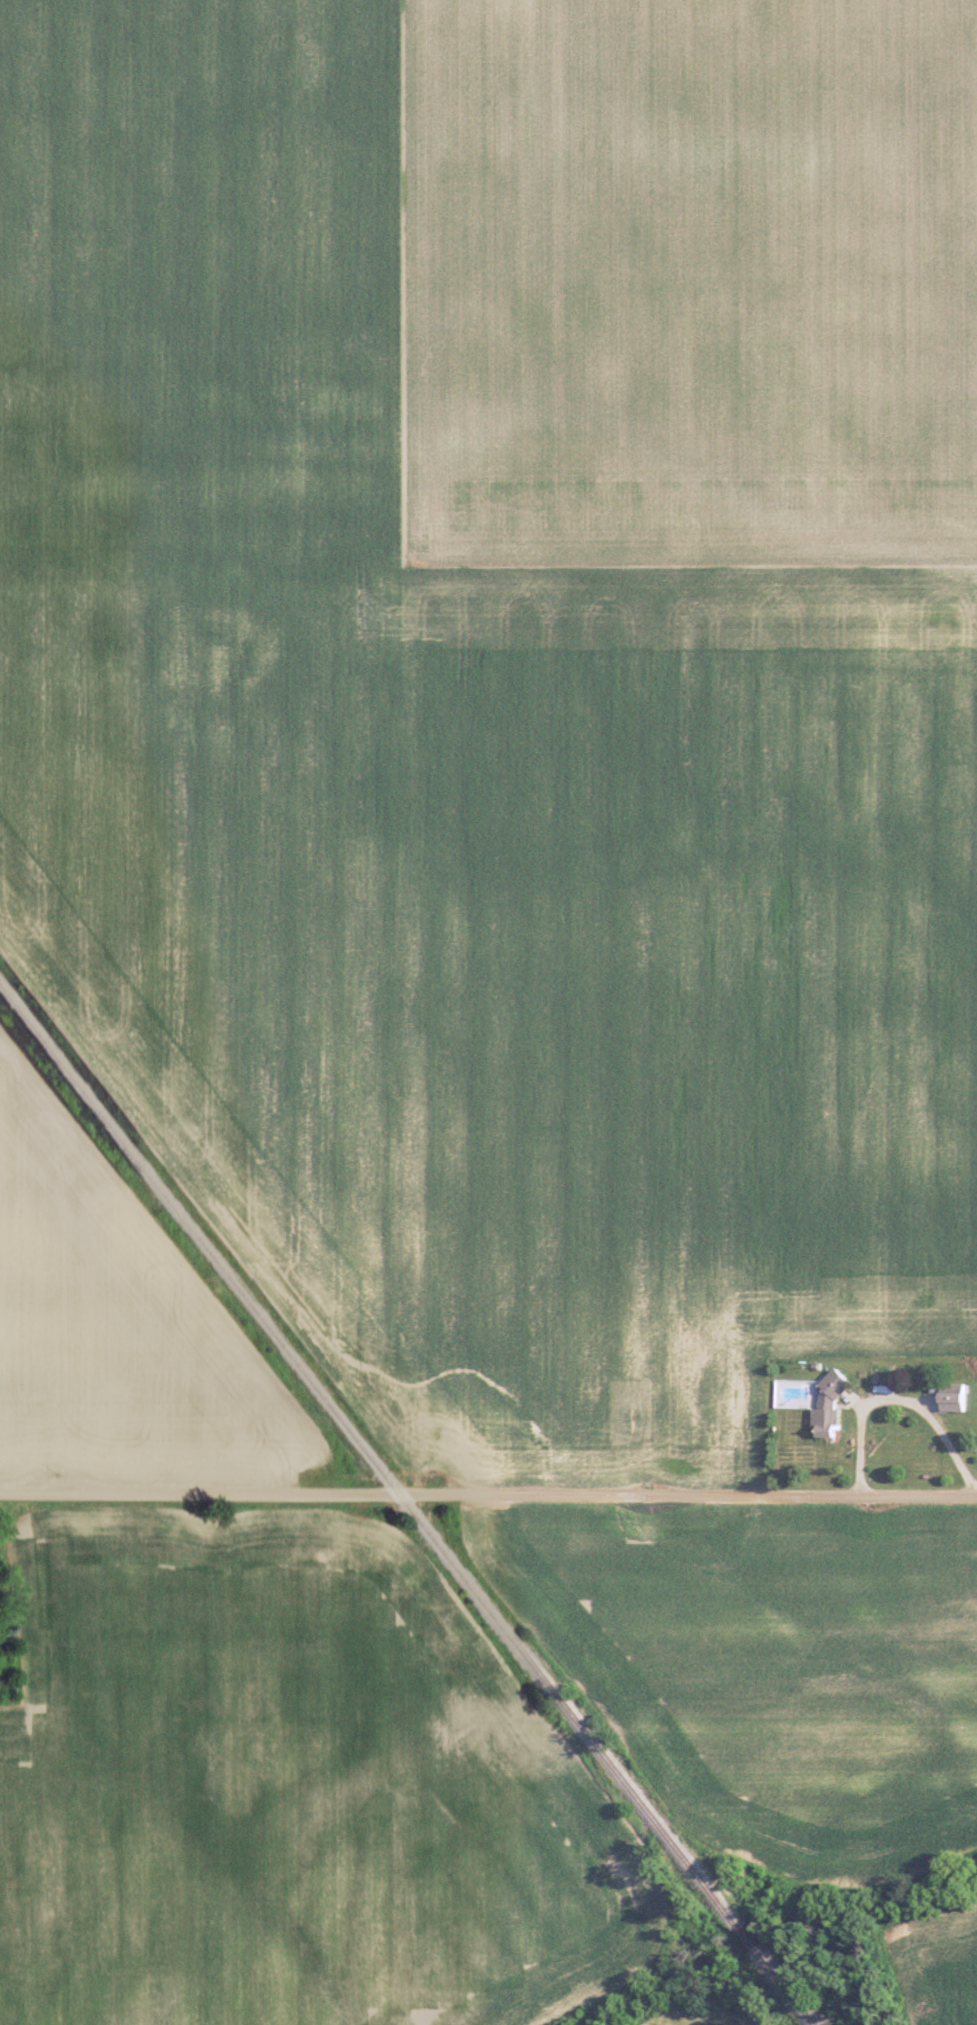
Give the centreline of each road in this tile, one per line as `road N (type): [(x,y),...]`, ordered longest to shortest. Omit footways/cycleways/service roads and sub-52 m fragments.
road 1 (residential): [(976,1494),(0,1493)]

